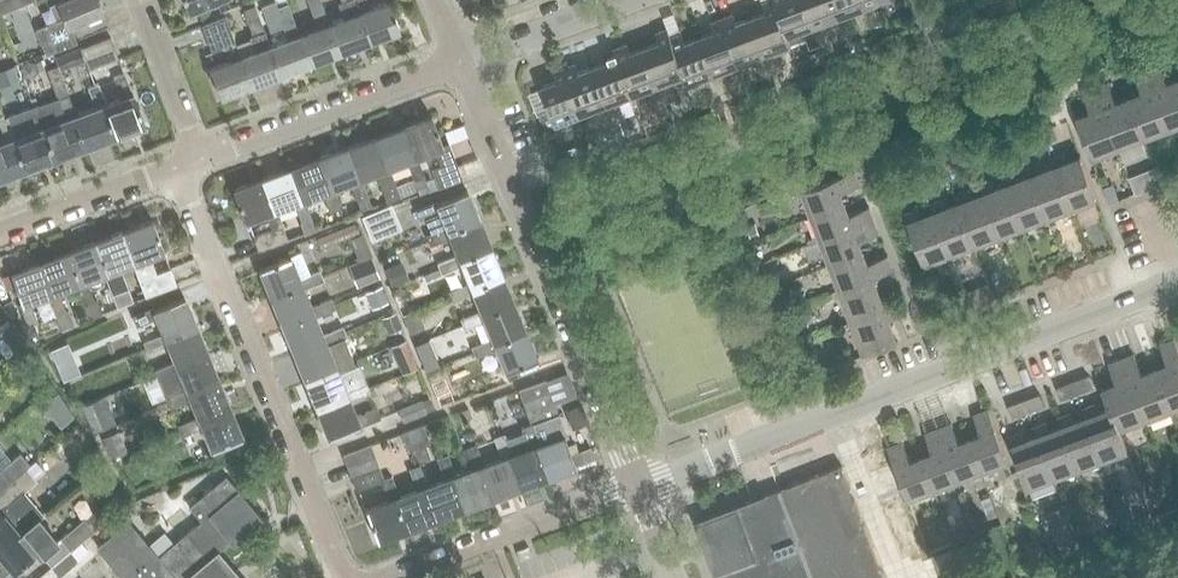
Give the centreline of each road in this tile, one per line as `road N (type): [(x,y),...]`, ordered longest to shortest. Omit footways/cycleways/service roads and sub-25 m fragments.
road 1 (residential): [(638,490),(1177,274)]
road 2 (residential): [(638,490),(460,56)]
road 3 (residential): [(349,577),(195,212),(189,169)]
road 4 (residential): [(189,169),(460,56)]
road 5 (residential): [(638,490),(413,577)]
road 6 (residential): [(0,229),(189,169)]
road 7 (residential): [(189,169),(182,117),(137,0)]
road 8 (residential): [(460,56),(610,0)]

